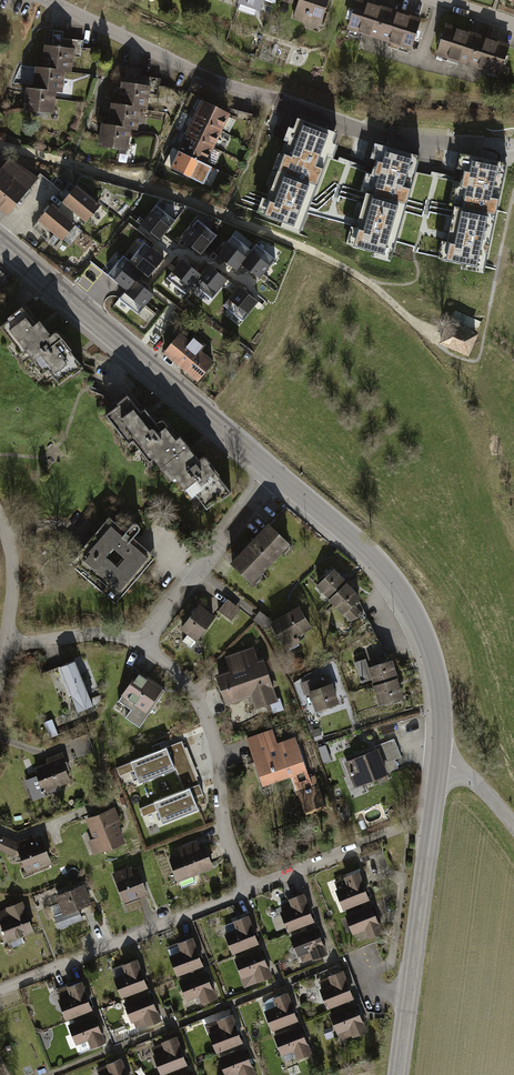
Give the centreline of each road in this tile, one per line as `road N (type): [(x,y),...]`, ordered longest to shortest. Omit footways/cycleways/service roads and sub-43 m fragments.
road 1 (track): [(0,146),(147,187),(393,295),(485,403)]
road 2 (tertiary): [(0,244),(279,475)]
road 3 (tertiary): [(279,475),(382,567),(416,613),(437,664),(440,763)]
road 4 (residential): [(248,891),(207,719),(193,690),(144,643)]
road 5 (residential): [(248,891),(0,989)]
road 6 (tertiary): [(434,817),(401,1074)]
road 7 (residential): [(46,0),(262,96)]
road 8 (residential): [(279,475),(144,643)]
road 9 (residential): [(434,817),(248,891)]
road 10 (residential): [(144,643),(99,632),(4,646)]
road 11 (residential): [(4,646),(9,543),(0,521)]

